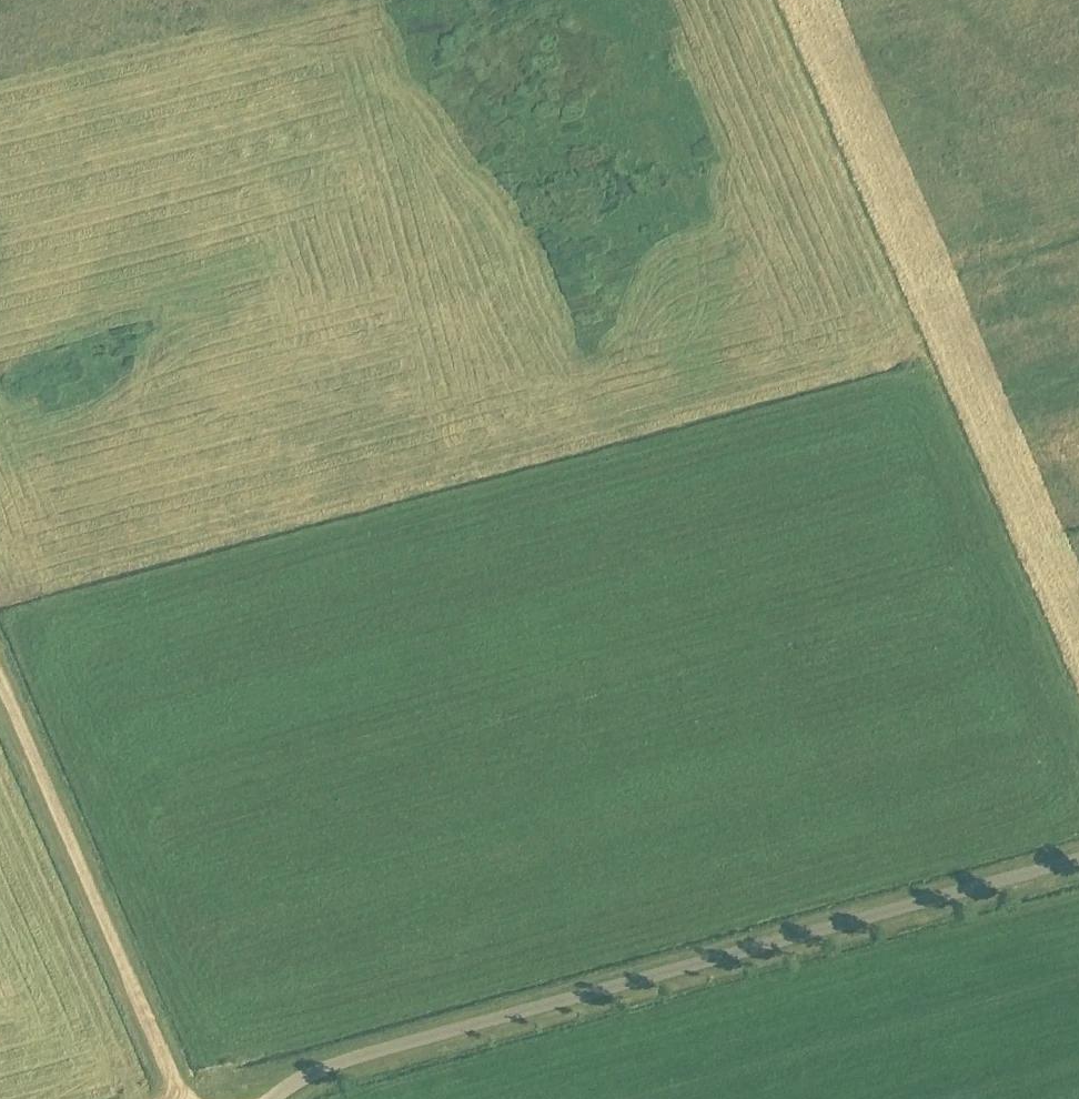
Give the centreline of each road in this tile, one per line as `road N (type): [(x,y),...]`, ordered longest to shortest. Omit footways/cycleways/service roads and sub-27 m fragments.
road 1 (unclassified): [(272,1098),(346,1062),(1078,860)]
road 2 (track): [(0,693),(176,1098)]

